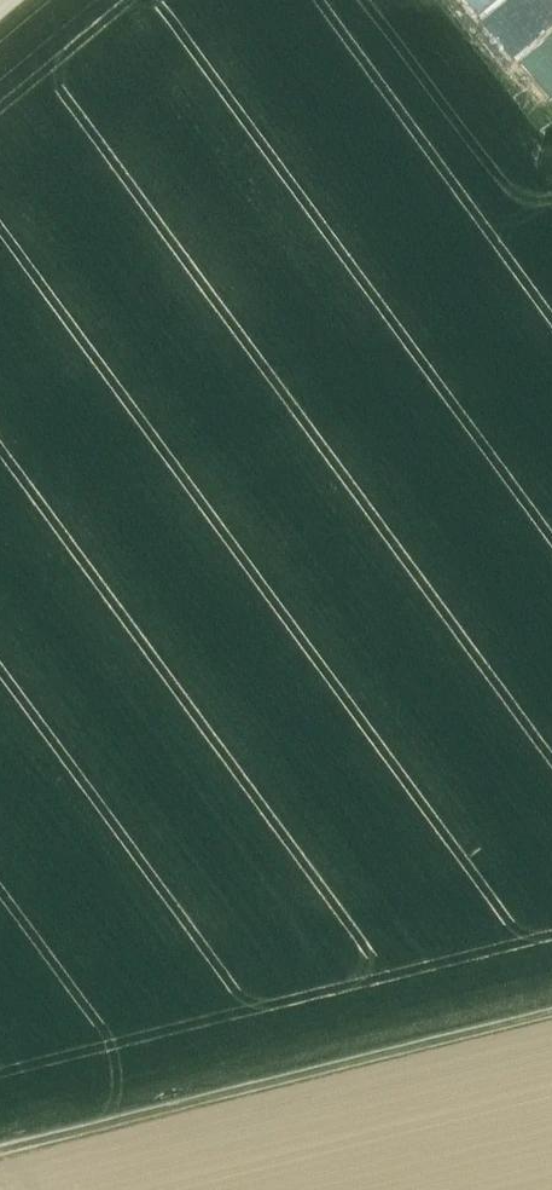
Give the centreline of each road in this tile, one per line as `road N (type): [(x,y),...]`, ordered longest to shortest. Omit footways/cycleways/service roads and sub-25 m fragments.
road 1 (track): [(0,1147),(551,1013)]

